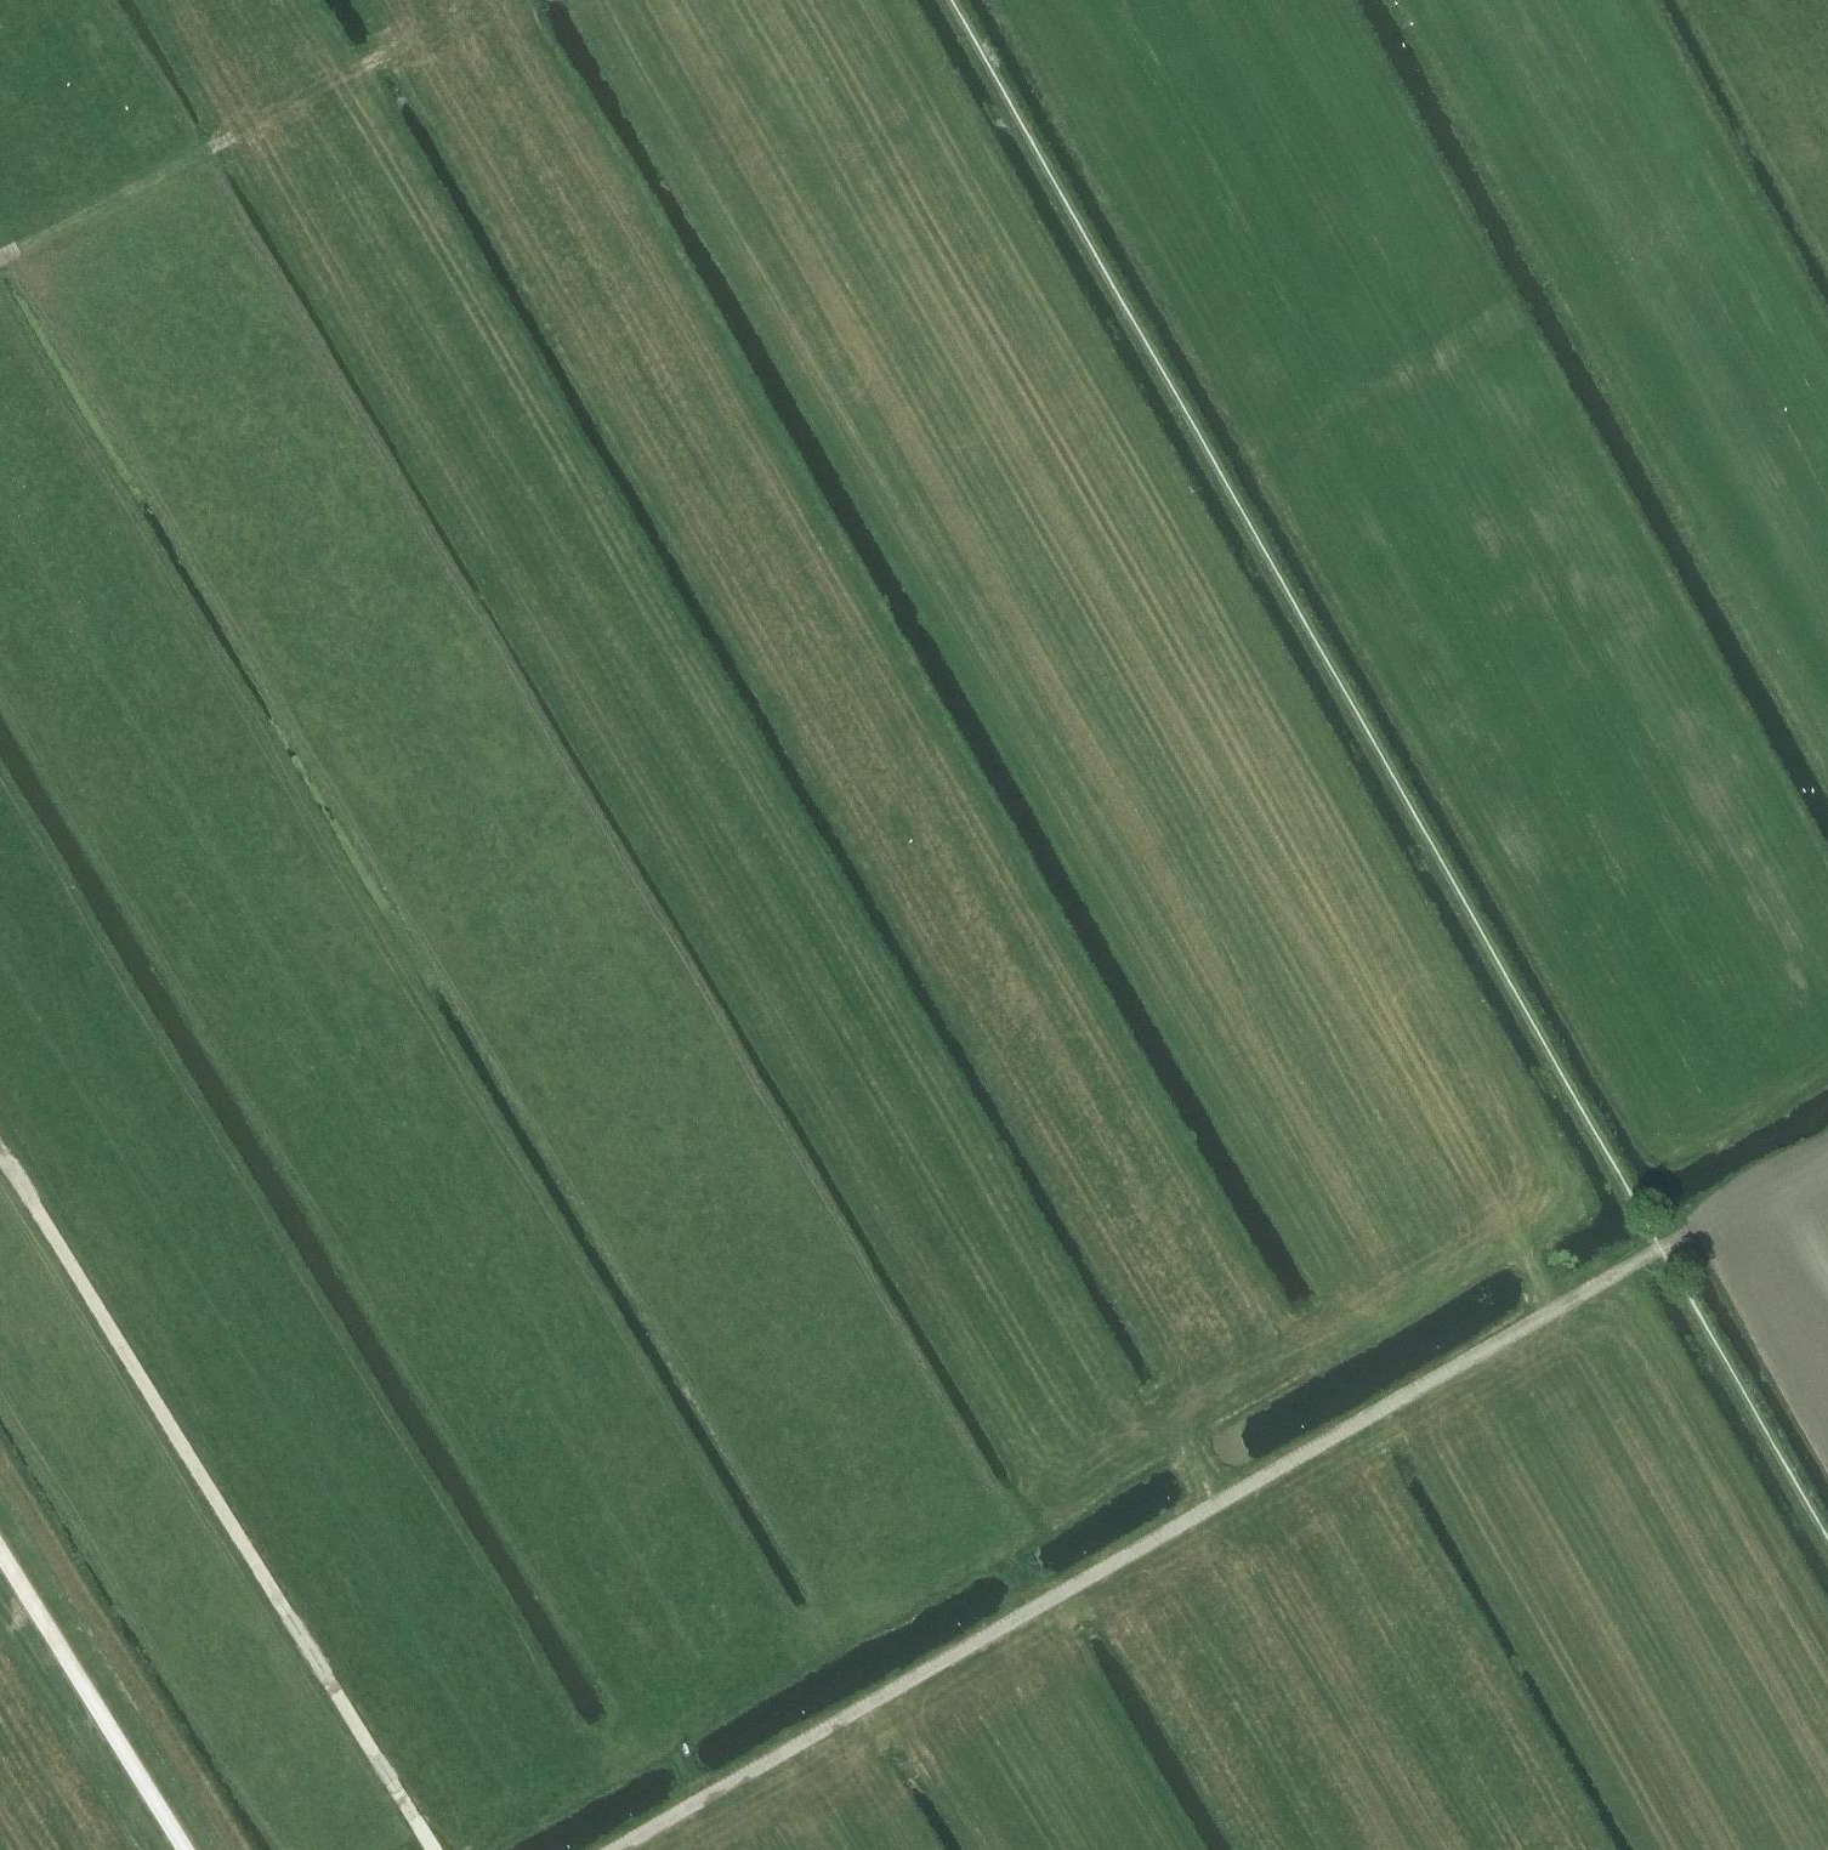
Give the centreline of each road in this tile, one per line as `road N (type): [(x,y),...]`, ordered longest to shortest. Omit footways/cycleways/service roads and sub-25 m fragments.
road 1 (track): [(608,1849),(1662,1247),(1749,1204)]
road 2 (track): [(0,1152),(431,1849)]
road 3 (track): [(0,257),(482,0)]

